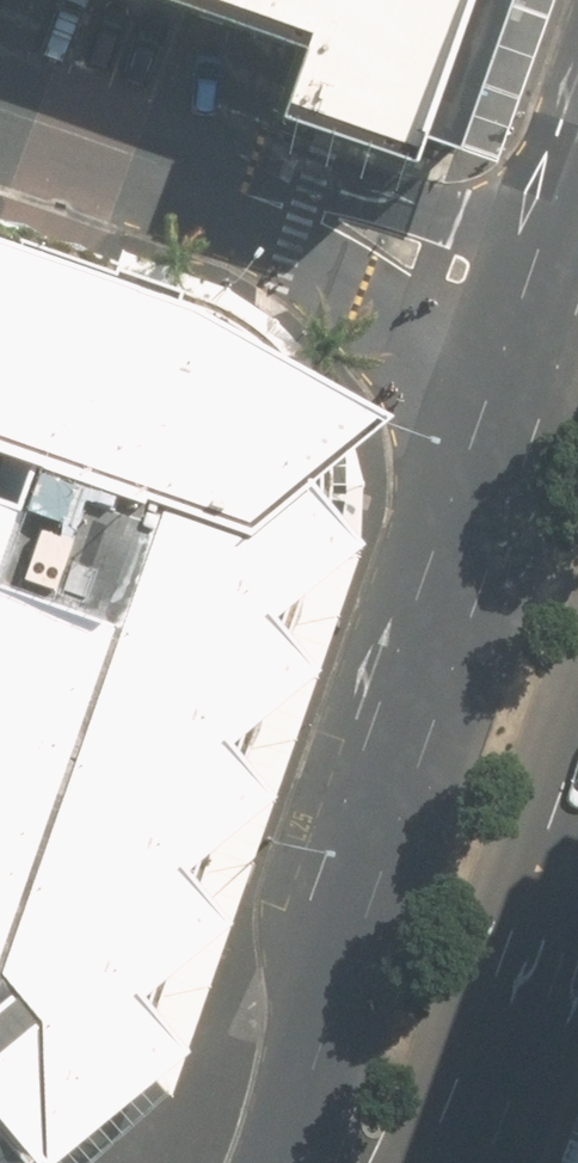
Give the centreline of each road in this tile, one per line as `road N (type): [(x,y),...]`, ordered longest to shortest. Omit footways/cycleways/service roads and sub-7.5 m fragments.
road 1 (secondary): [(320,1162),(354,984),(514,475)]
road 2 (residential): [(514,475),(420,334),(208,174)]
road 3 (secondary): [(577,801),(474,1086),(430,1162)]
road 4 (residential): [(208,174),(441,225),(539,212),(577,193)]
road 5 (residential): [(208,174),(0,104)]
road 6 (secondary): [(514,475),(577,278)]

